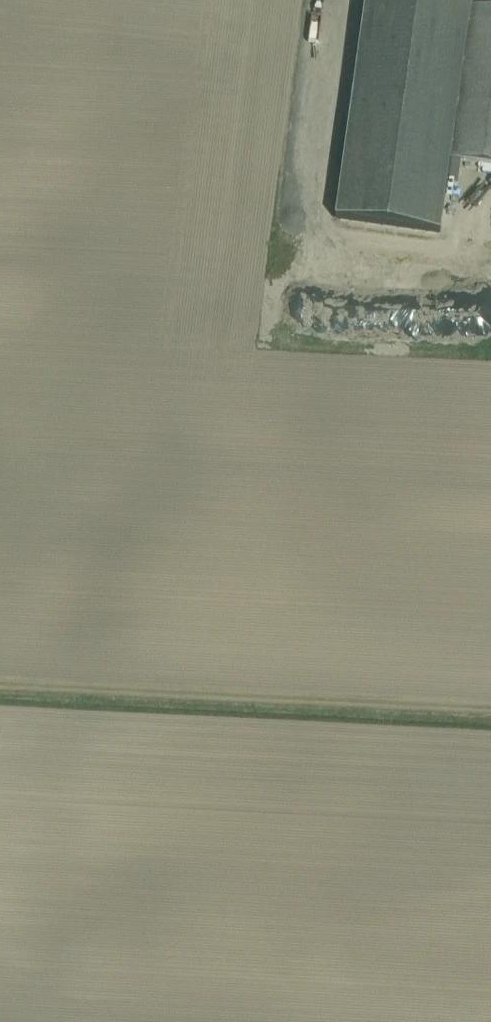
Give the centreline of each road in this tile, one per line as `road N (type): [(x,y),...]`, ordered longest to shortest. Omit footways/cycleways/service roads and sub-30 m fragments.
road 1 (track): [(0,687),(490,709)]

